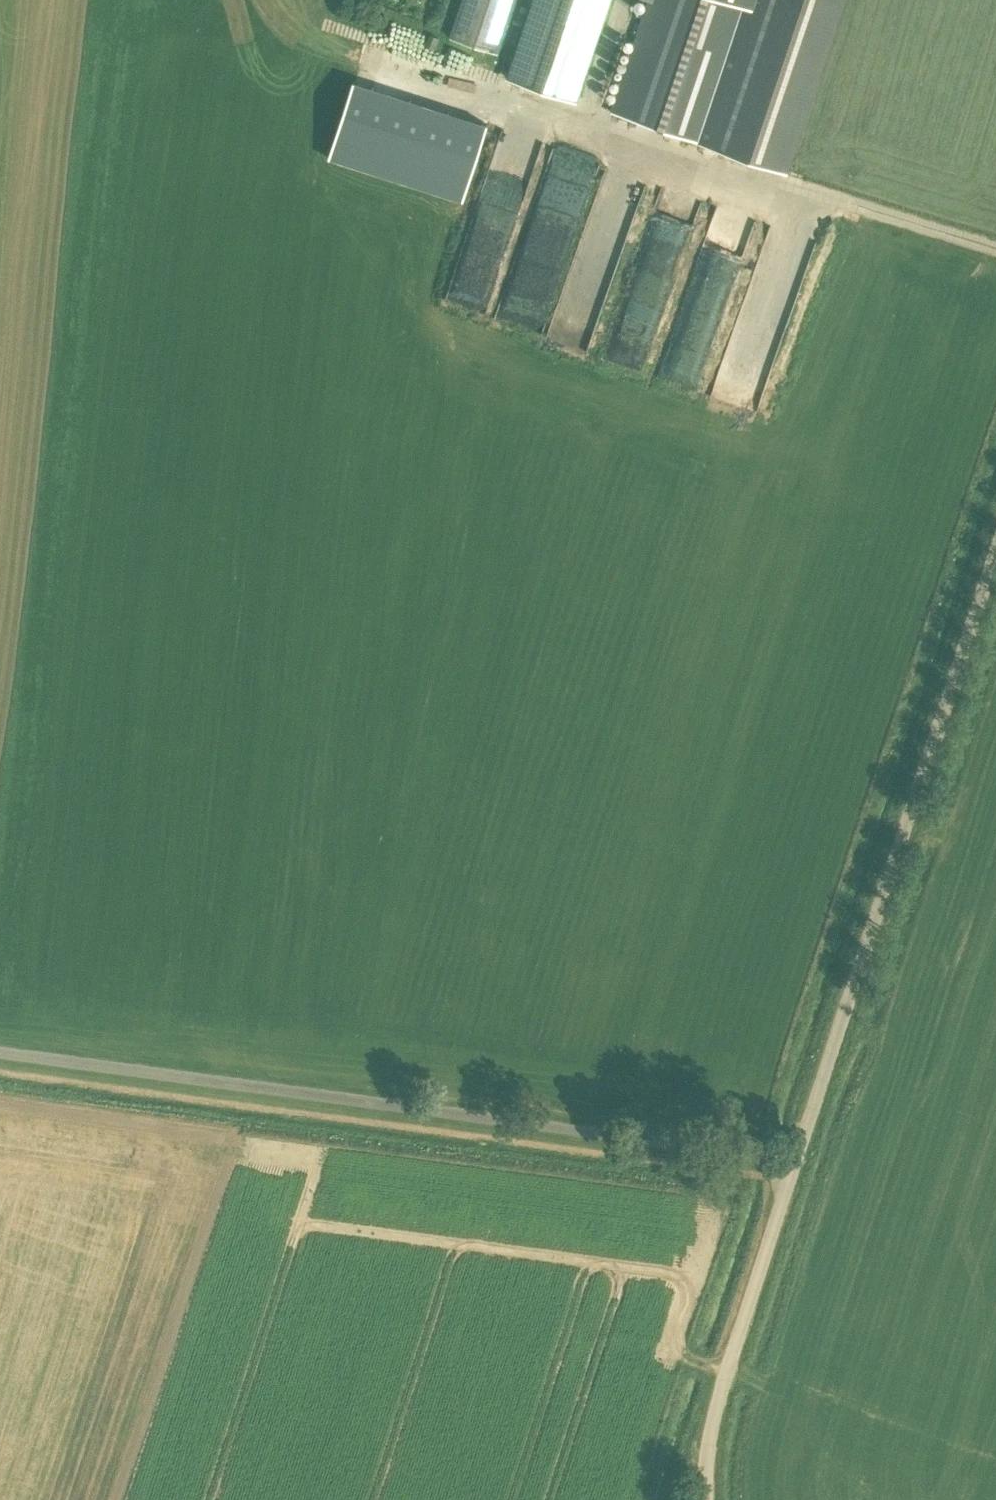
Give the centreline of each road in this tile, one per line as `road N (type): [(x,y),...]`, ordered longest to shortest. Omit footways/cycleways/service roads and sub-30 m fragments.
road 1 (unclassified): [(0,1052),(794,1159)]
road 2 (unclassified): [(794,1159),(995,547)]
road 3 (unclassified): [(705,1499),(720,1388),(794,1159)]

